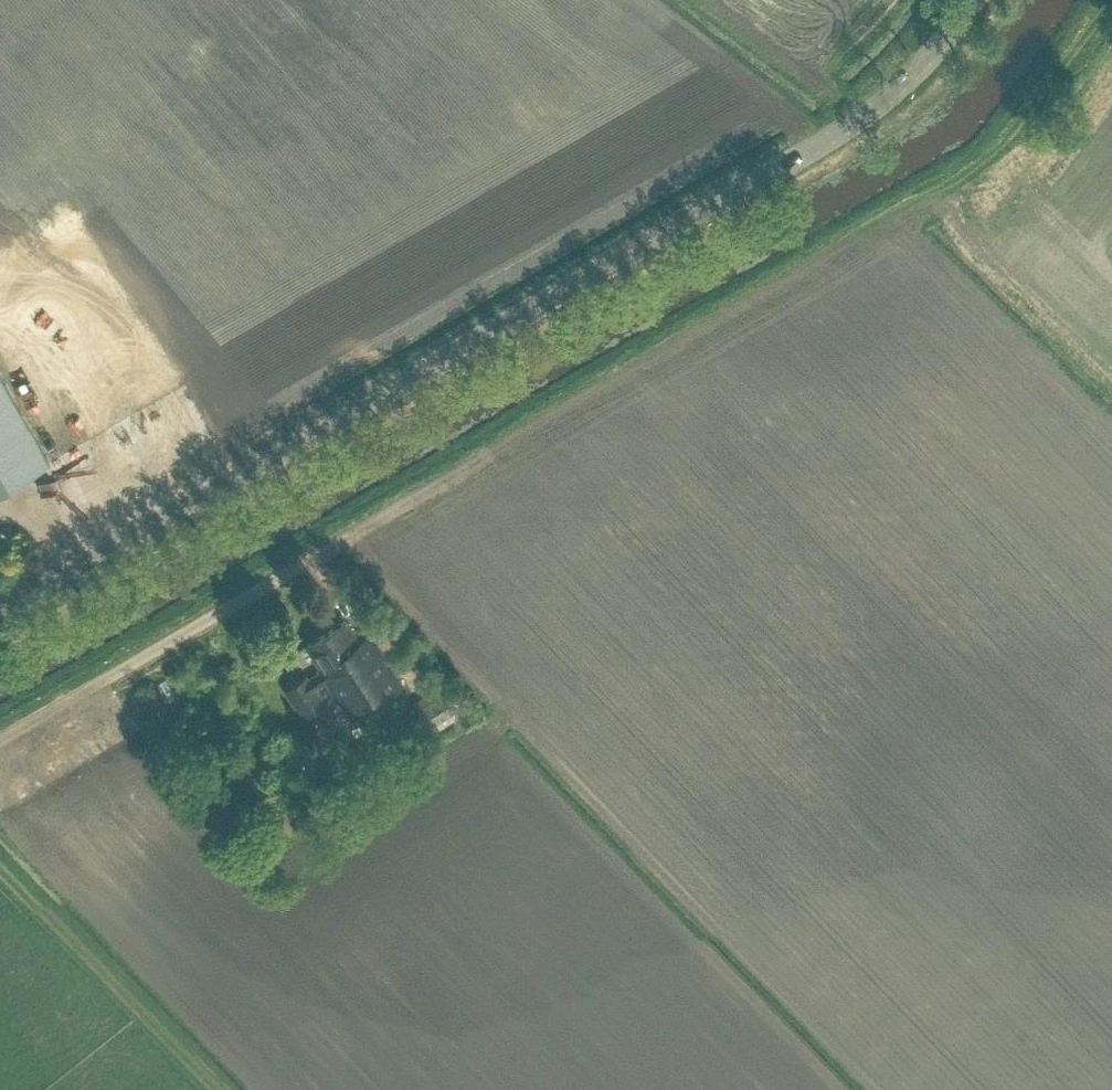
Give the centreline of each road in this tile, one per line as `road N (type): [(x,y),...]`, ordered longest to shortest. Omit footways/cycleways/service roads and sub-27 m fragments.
road 1 (tertiary): [(0,613),(830,140),(900,92),(971,0)]
road 2 (unclassified): [(0,736),(318,553)]

